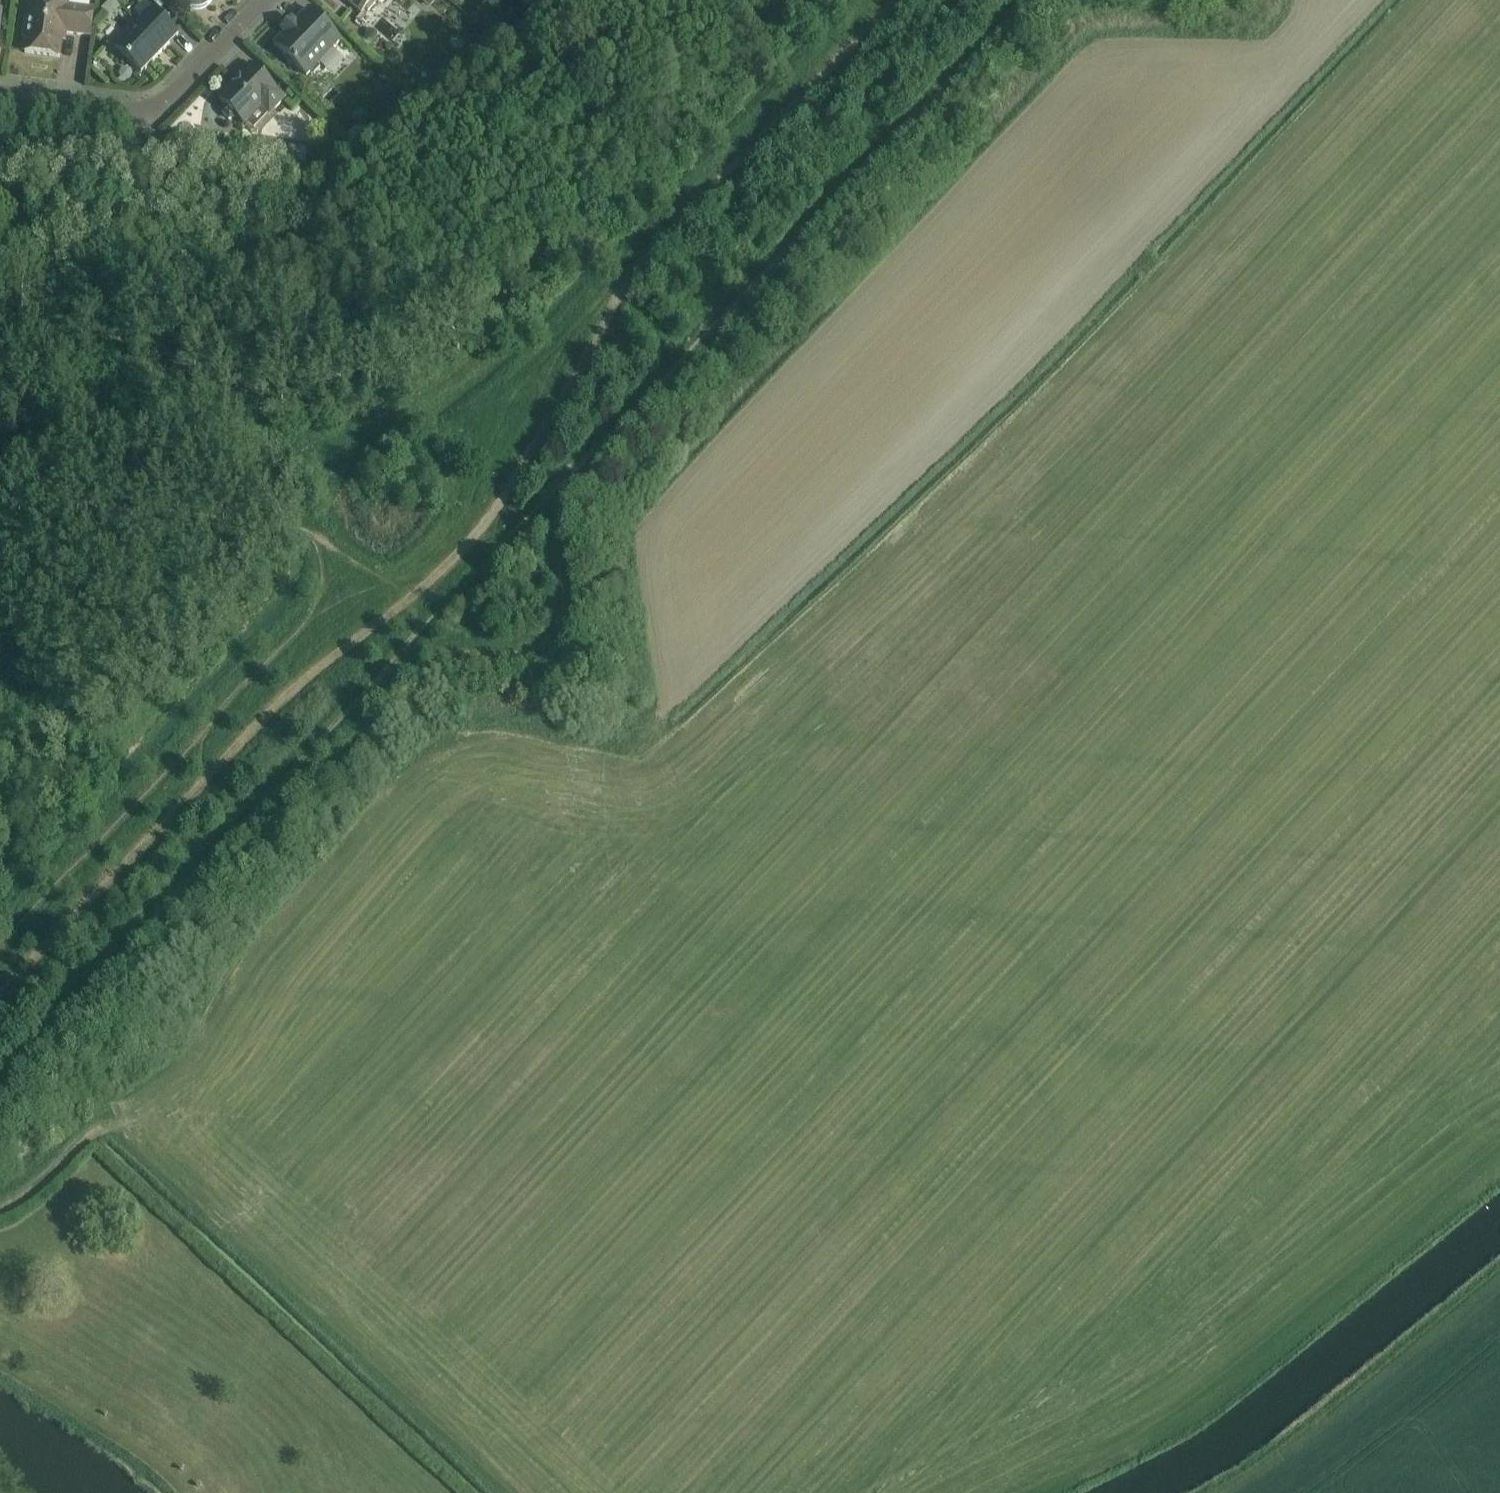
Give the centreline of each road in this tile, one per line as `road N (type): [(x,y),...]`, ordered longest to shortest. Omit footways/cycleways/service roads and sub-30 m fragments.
road 1 (residential): [(0,94),(153,107),(265,0)]

